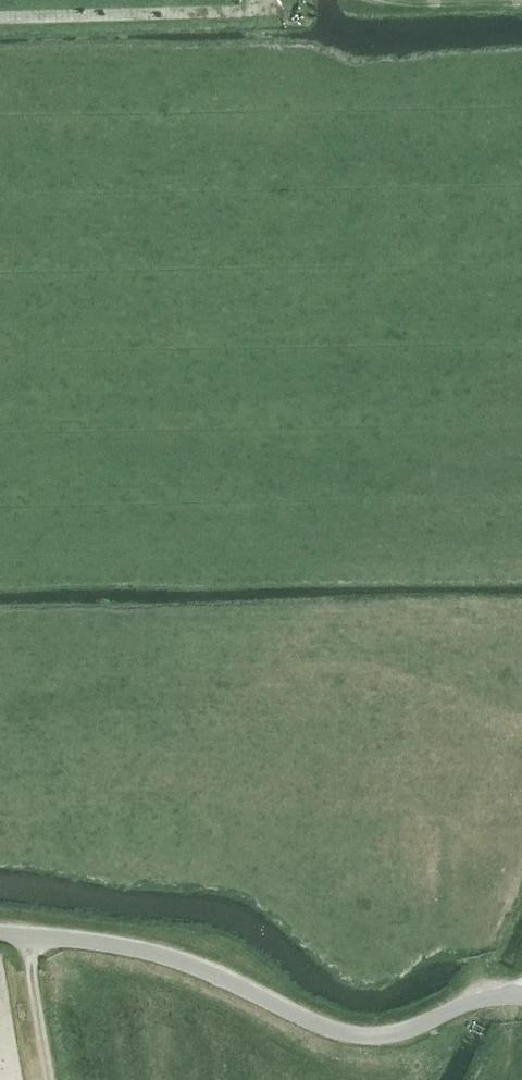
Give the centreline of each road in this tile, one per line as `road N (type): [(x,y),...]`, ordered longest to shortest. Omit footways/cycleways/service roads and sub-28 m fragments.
road 1 (unclassified): [(0,932),(172,960),(309,1023),(363,1036),(521,993)]
road 2 (track): [(273,0),(261,11),(0,17)]
road 3 (track): [(496,1079),(510,1040),(502,995),(463,917)]
road 4 (track): [(31,934),(52,1079)]

